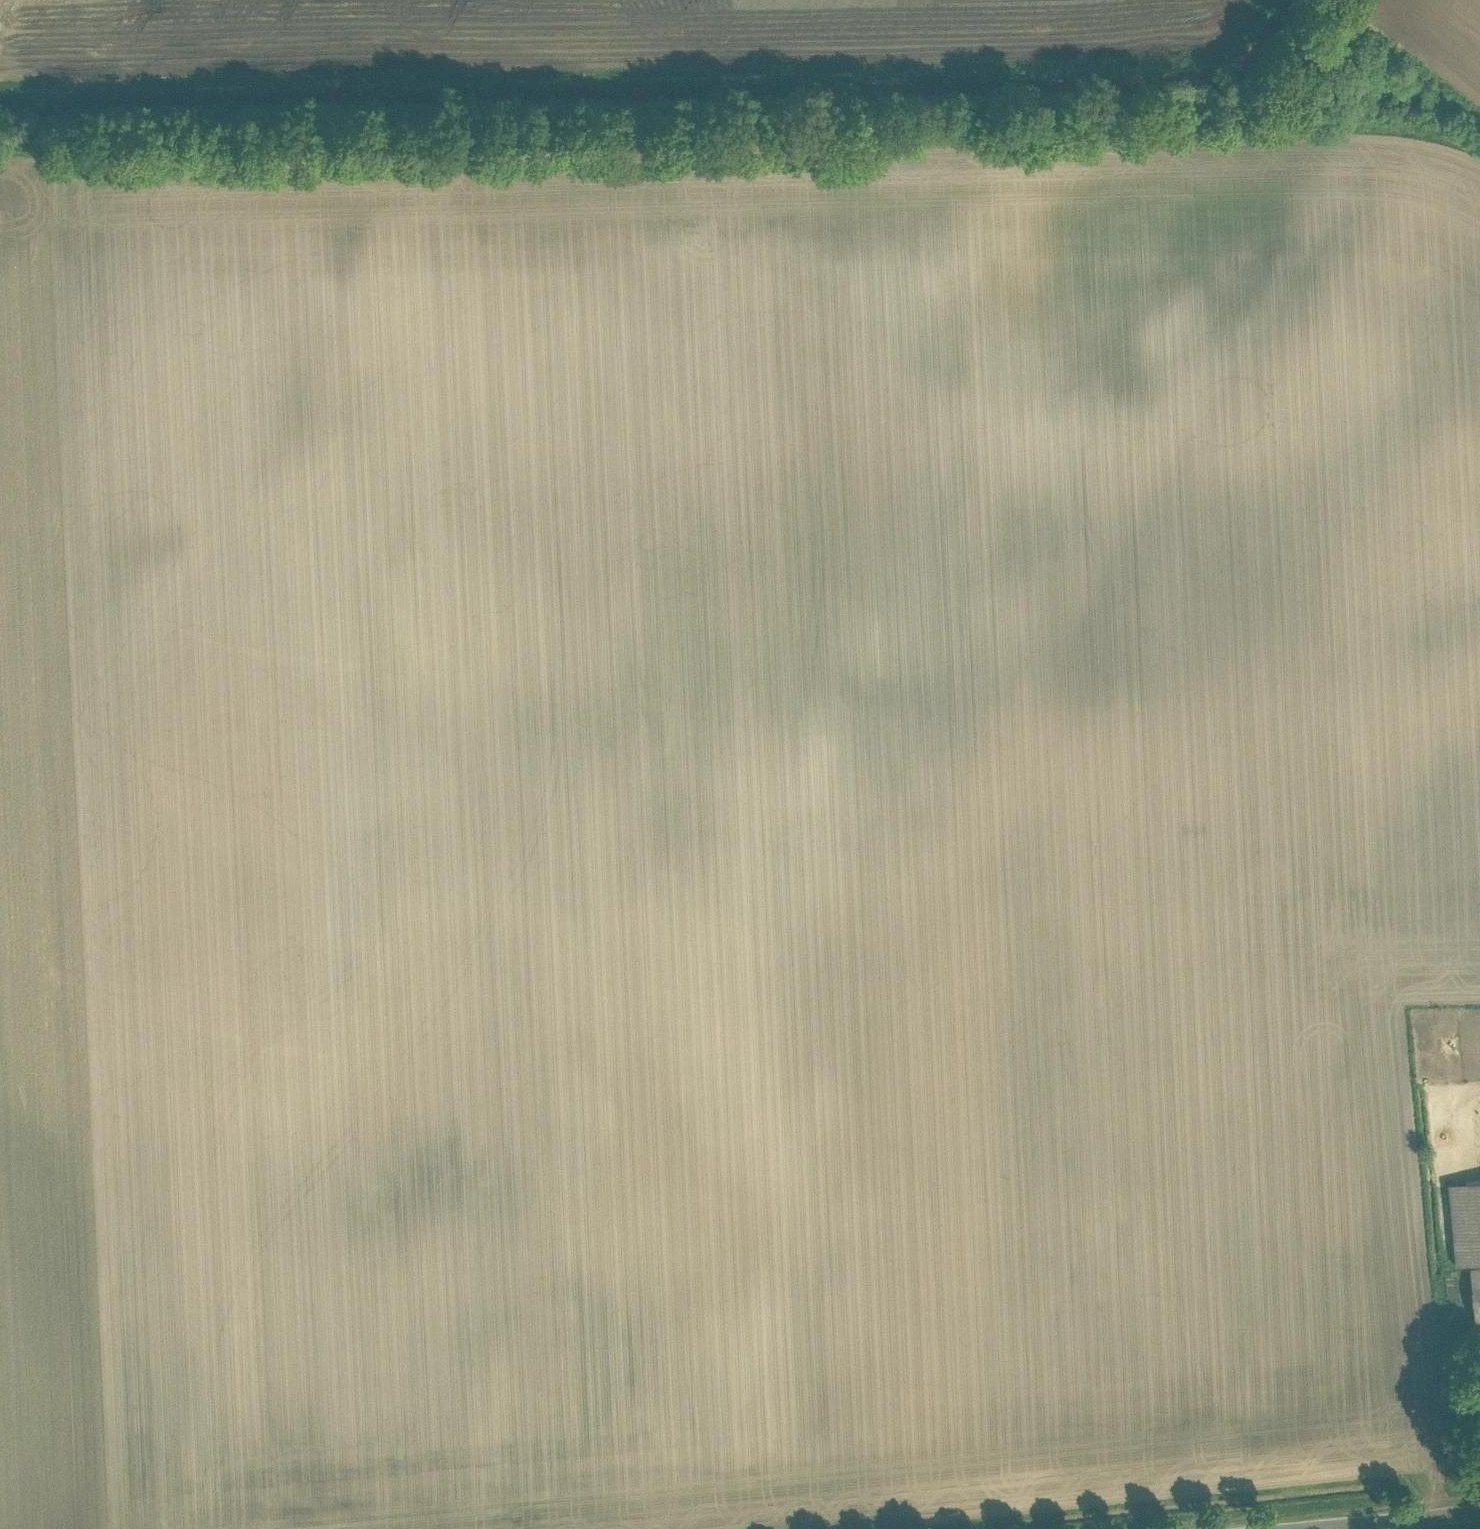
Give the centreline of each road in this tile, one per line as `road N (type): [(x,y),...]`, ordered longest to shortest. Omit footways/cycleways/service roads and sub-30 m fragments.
road 1 (tertiary): [(1479,1511),(1275,1528)]

